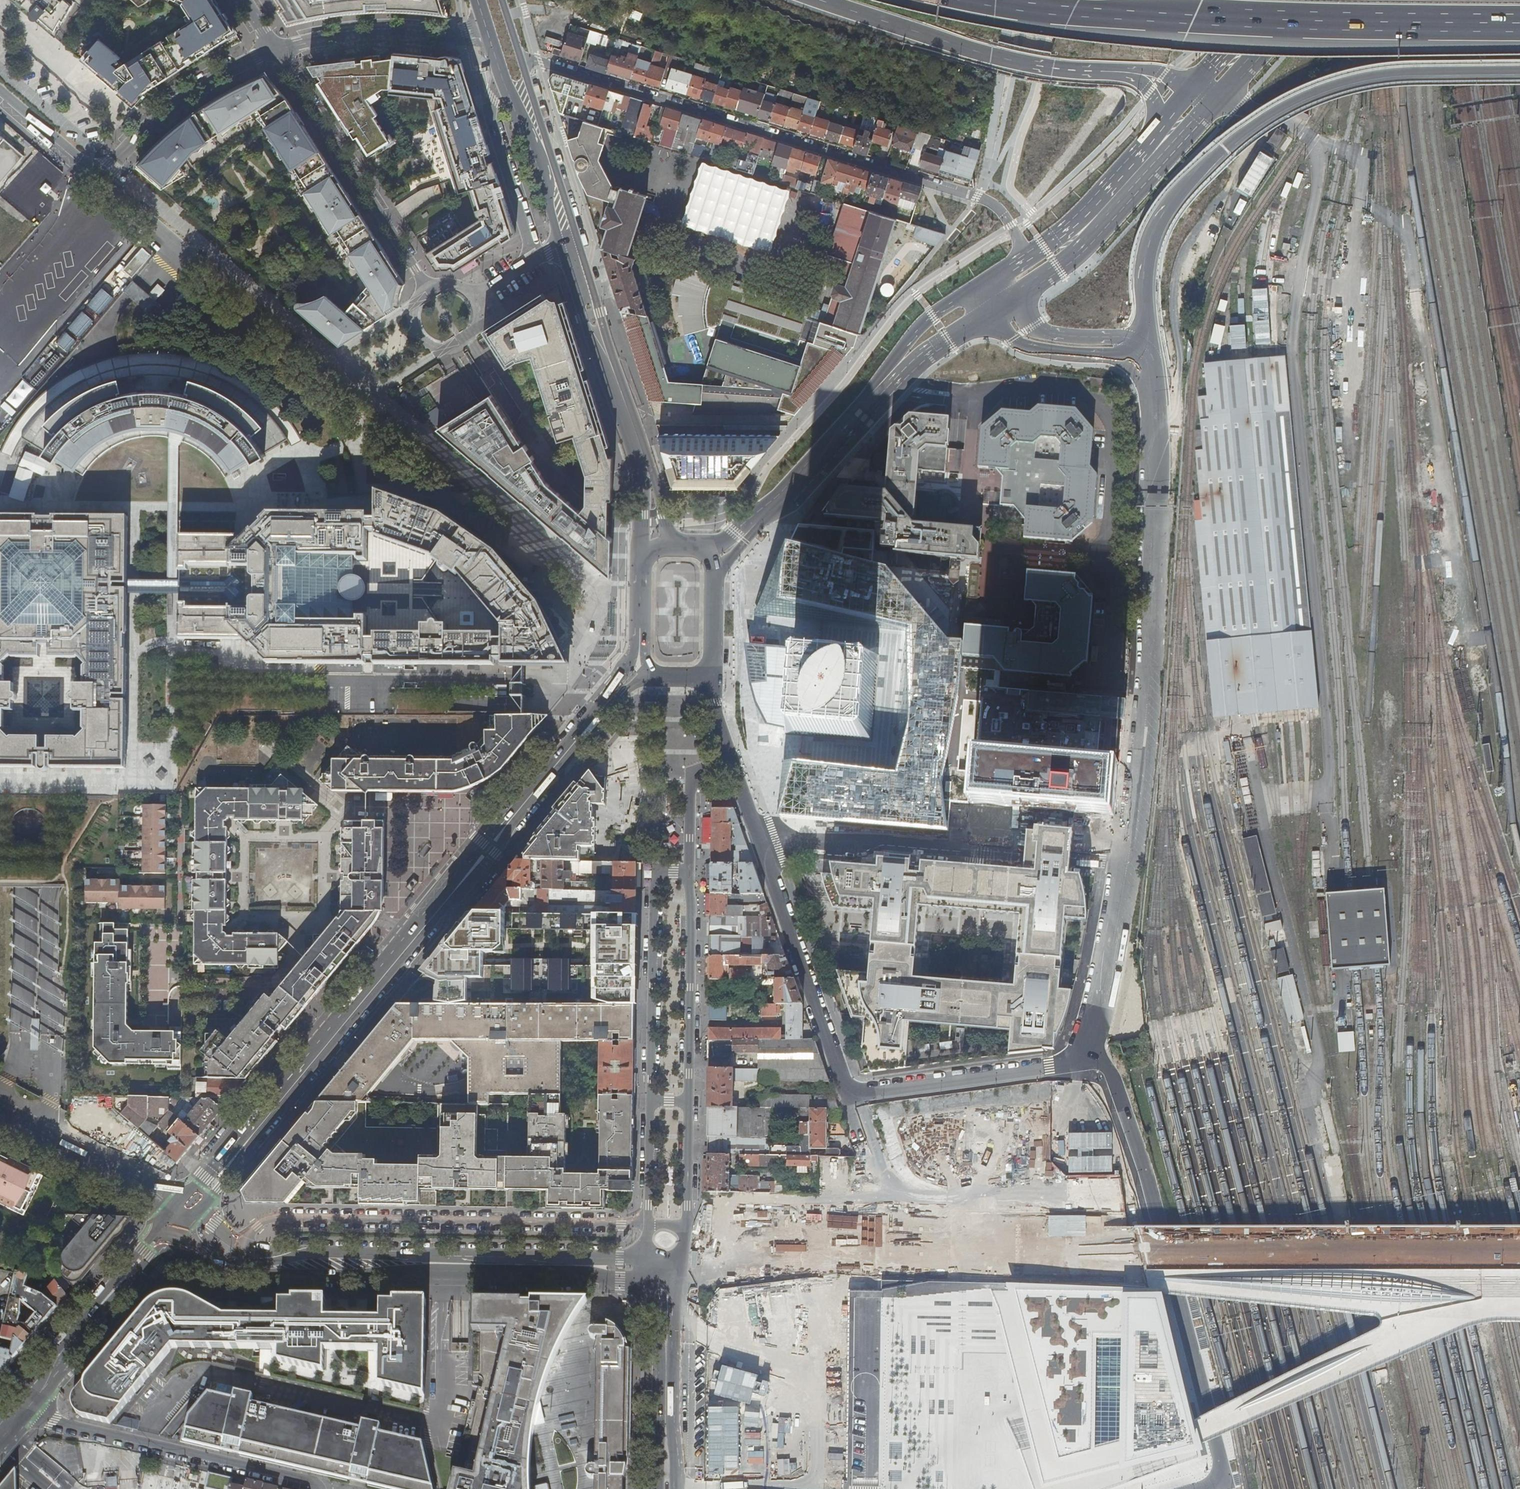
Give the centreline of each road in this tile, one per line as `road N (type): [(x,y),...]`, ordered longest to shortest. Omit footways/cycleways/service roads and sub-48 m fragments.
road 1 (primary): [(607,703),(192,1207)]
road 2 (residential): [(523,65),(539,61),(976,197),(1007,219),(1024,257)]
road 3 (motorway): [(1148,346),(1146,264),(1155,235),(1196,175),(1259,124),(1357,79),(1519,69)]
road 4 (motorway): [(985,0),(1141,19),(1519,23)]
road 5 (residential): [(761,850),(849,1091),(1050,1067),(1085,1050)]
road 6 (primary): [(171,1231),(214,1261),(240,1267),(645,1280)]
road 7 (secondary): [(688,1243),(1146,1255)]
road 8 (residential): [(1123,866),(1154,591),(1153,419)]
road 9 (residential): [(648,1229),(275,1218),(238,1243)]
road 10 (primary): [(644,1260),(278,1254),(238,1243)]
road 11 (primary): [(992,279),(919,330),(828,438),(705,553)]
road 12 (primary): [(715,574),(912,371),(995,311)]
road 13 (secondary): [(1519,1259),(1146,1255)]
road 14 (track): [(1282,122),(1246,121),(1175,235),(1167,276),(1174,358),(1155,434)]
road 15 (residential): [(1123,866),(880,844),(761,850)]
road 16 (primary): [(610,358),(523,65)]
road 17 (residential): [(316,1488),(25,1408)]
road 18 (primary): [(1013,298),(1089,242),(1227,89)]
road 19 (residential): [(426,289),(273,47)]
road 20 (motorway): [(817,0),(993,56),(1084,70)]
road 21 (unclassified): [(689,873),(654,881),(650,1100)]
road 22 (residential): [(1201,1488),(1213,1486),(1222,1466),(1171,1263)]
road 23 (residential): [(1171,1263),(1118,1085),(1085,1050)]
road 24 (primary): [(171,1231),(25,1408)]
road 25 (unclassified): [(687,1100),(689,873)]
road 26 (residential): [(97,182),(178,101),(273,47)]
road 27 (residential): [(273,47),(396,31),(493,38)]
road 28 (primary): [(493,38),(560,245)]
road 29 (residential): [(0,1116),(165,1192),(187,1213)]
road 30 (primary): [(645,1280),(656,1339),(655,1488)]
road 31 (primary): [(675,1488),(680,1282)]
road 32 (unknown): [(869,1282),(868,1148),(849,1091)]
road 33 (residential): [(1085,1050),(1123,866)]
road 34 (primary): [(1152,139),(1066,229),(1024,257)]
road 35 (primary): [(995,311),(1023,345),(1109,355),(1148,346)]
road 36 (primary): [(1148,346),(1055,332),(1013,298)]
road 37 (residential): [(426,289),(412,316),(418,336),(435,347),(473,331),(471,298)]
road 38 (residential): [(689,873),(689,780),(731,768)]
road 39 (residential): [(0,96),(97,182)]
road 40 (unclassified): [(685,1229),(687,1100)]
road 41 (primary): [(560,245),(586,333),(610,358)]
road 42 (unclassified): [(650,1100),(653,1223)]

